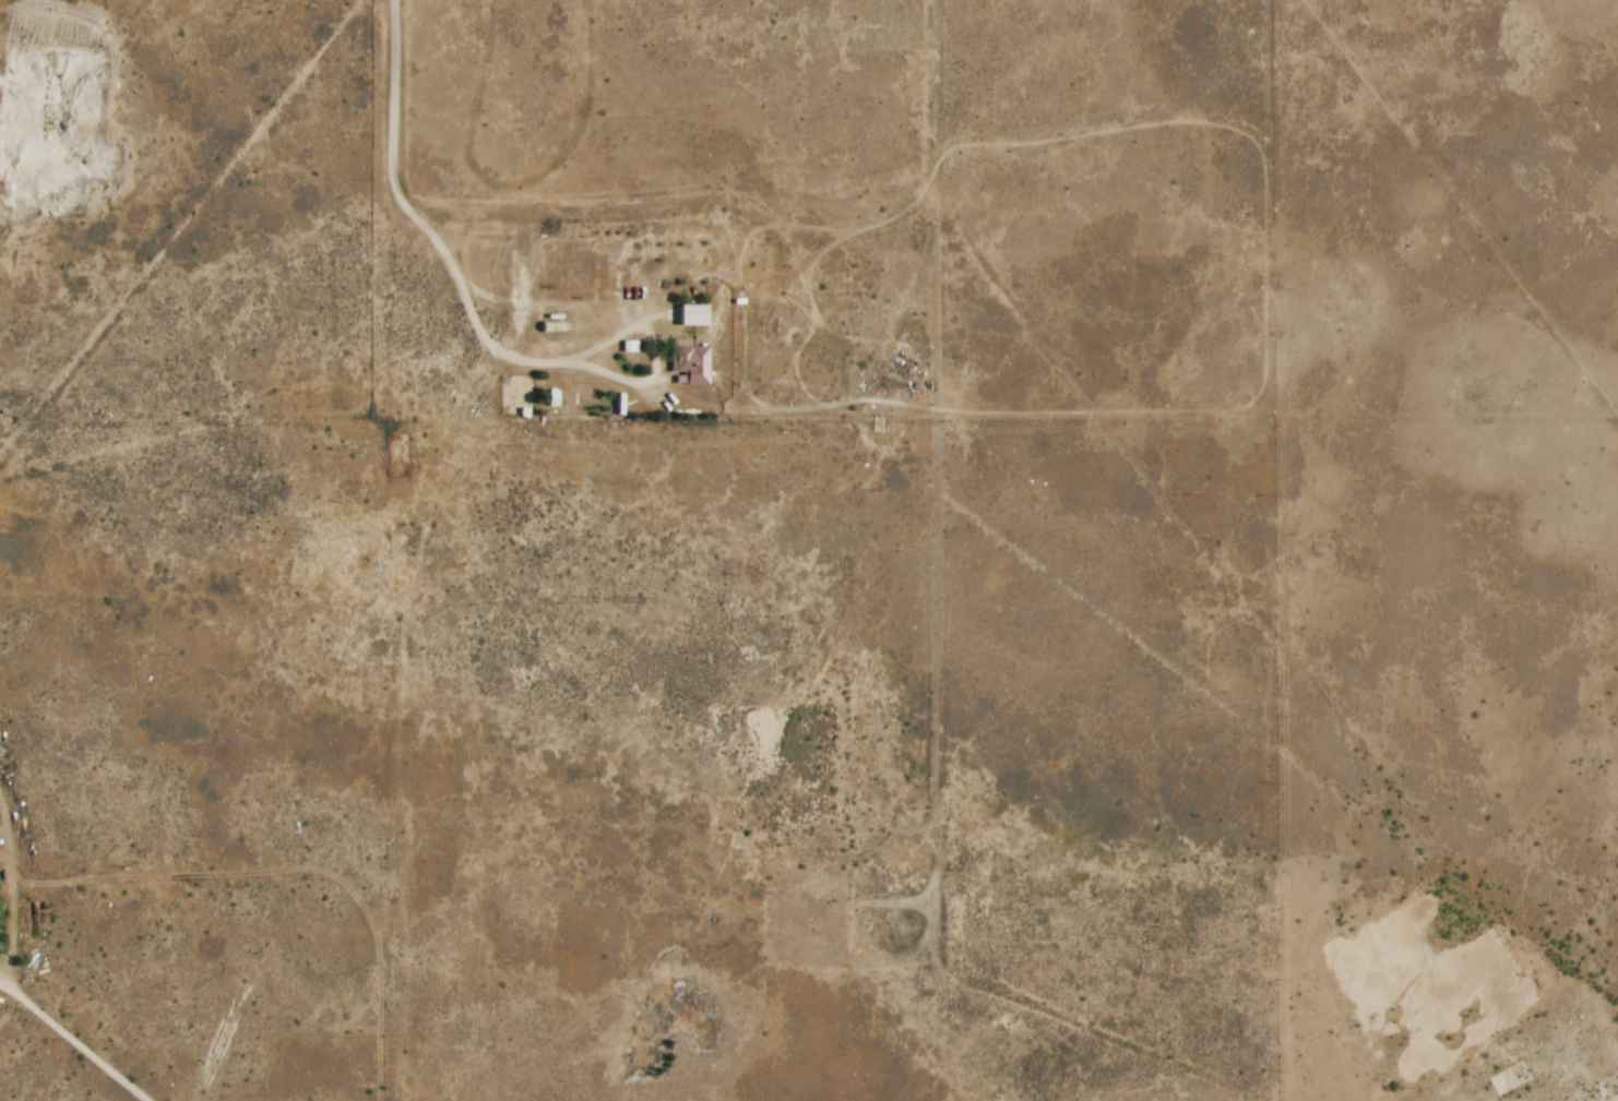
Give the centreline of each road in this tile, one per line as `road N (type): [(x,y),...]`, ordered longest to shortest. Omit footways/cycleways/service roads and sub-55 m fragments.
road 1 (residential): [(395,404),(398,0)]
road 2 (residential): [(144,1100),(0,989)]

